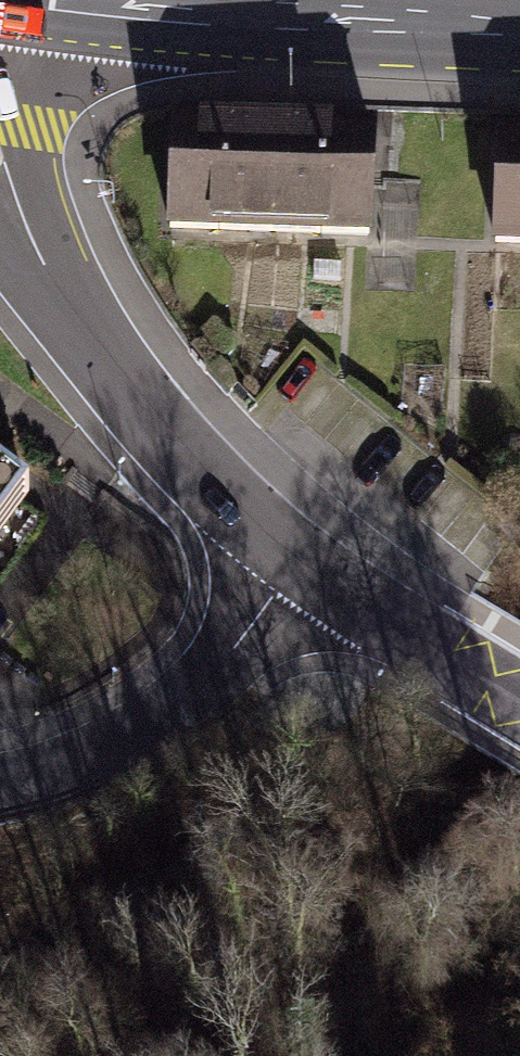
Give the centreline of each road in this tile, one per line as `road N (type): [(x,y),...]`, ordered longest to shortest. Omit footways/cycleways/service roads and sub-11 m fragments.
road 1 (residential): [(302,566),(165,430),(105,355),(13,219),(0,187)]
road 2 (secondary): [(519,29),(84,0)]
road 3 (residential): [(0,789),(80,766),(152,728),(235,654),(302,566)]
road 4 (residential): [(519,703),(302,566)]

